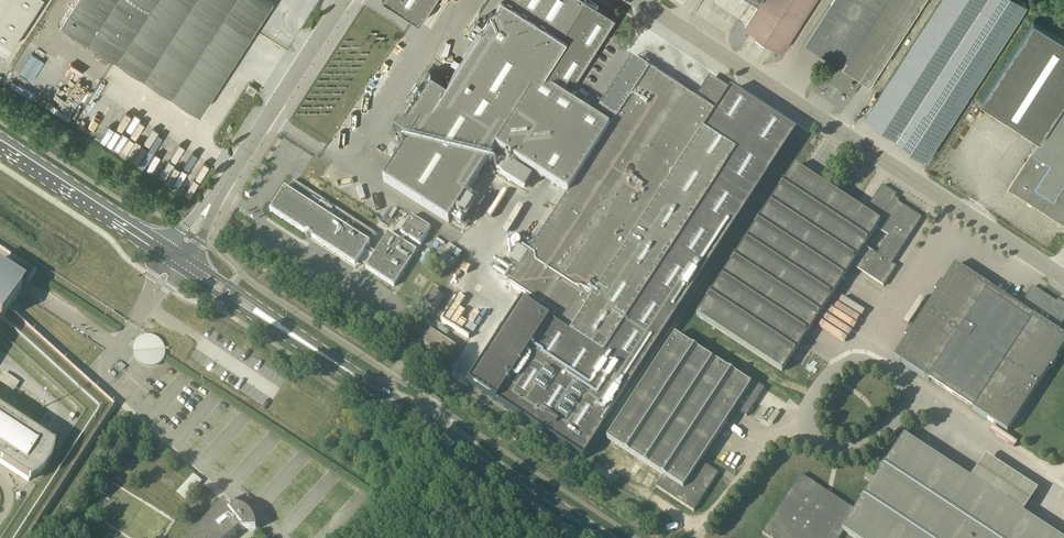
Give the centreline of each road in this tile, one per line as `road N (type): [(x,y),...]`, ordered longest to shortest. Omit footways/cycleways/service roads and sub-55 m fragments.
road 1 (unclassified): [(1063,276),(637,0)]
road 2 (secondary): [(180,270),(469,452)]
road 3 (secondary): [(469,452),(188,259)]
road 4 (unclassified): [(219,194),(347,0)]
road 5 (secondary): [(170,247),(0,135)]
road 6 (secondary): [(0,152),(163,258)]
road 7 (unclassified): [(907,386),(1057,492)]
road 8 (secondary): [(602,537),(469,452)]
road 9 (unclassified): [(907,386),(880,435),(854,452),(825,448),(792,423)]
road 10 (unclassified): [(792,423),(842,369),(873,366),(907,386)]
road 11 (unclassified): [(712,537),(792,423)]

